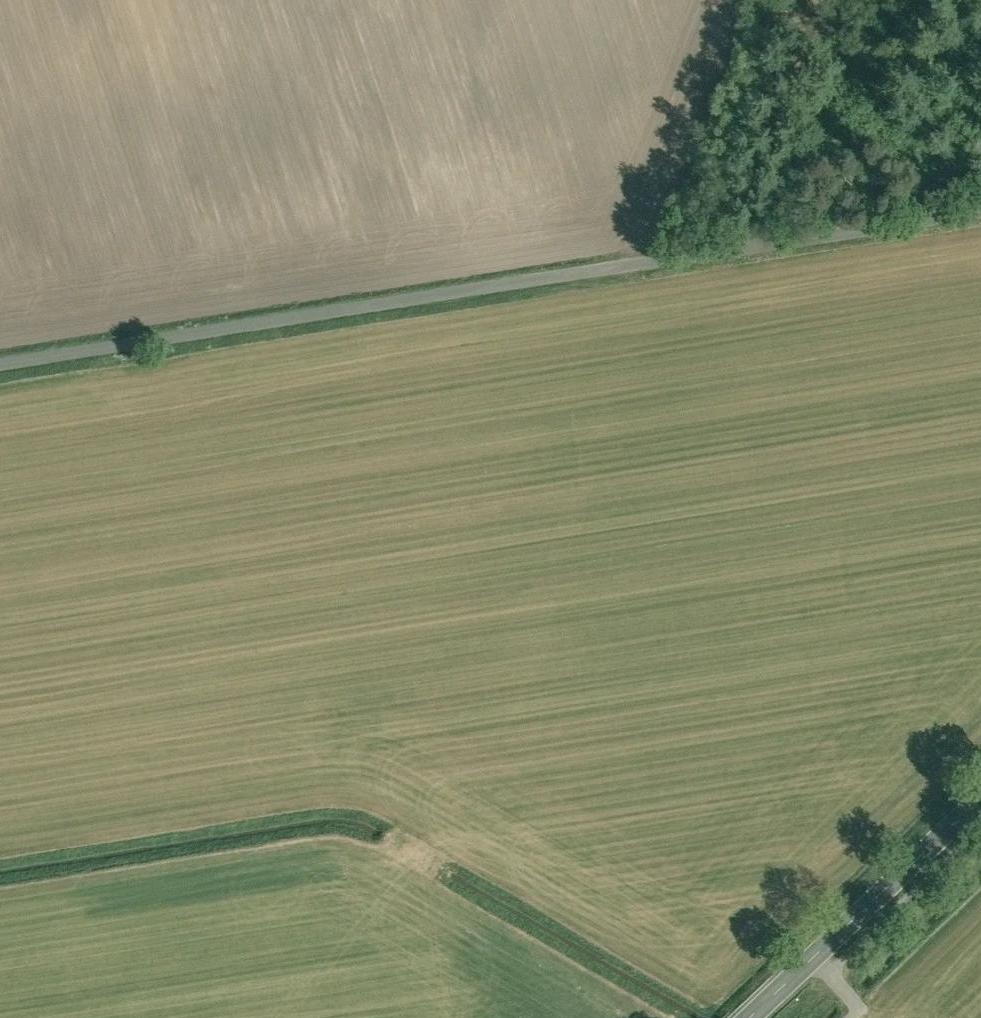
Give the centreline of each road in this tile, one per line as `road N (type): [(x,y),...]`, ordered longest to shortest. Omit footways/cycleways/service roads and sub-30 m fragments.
road 1 (unclassified): [(980,210),(0,365)]
road 2 (tertiary): [(980,790),(741,1017)]

